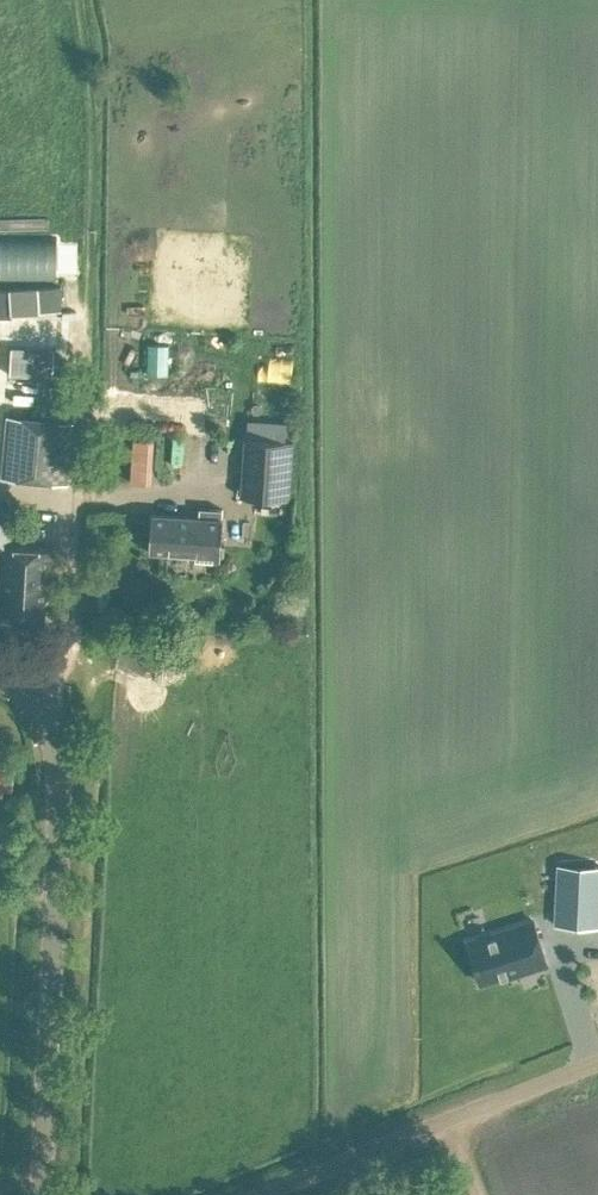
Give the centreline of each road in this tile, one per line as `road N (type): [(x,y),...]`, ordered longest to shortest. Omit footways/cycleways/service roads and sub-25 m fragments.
road 1 (track): [(83,0),(95,74),(73,643),(35,702)]
road 2 (tertiary): [(40,1194),(57,756),(35,702),(0,677)]
road 3 (unclassified): [(251,1194),(597,1058)]

